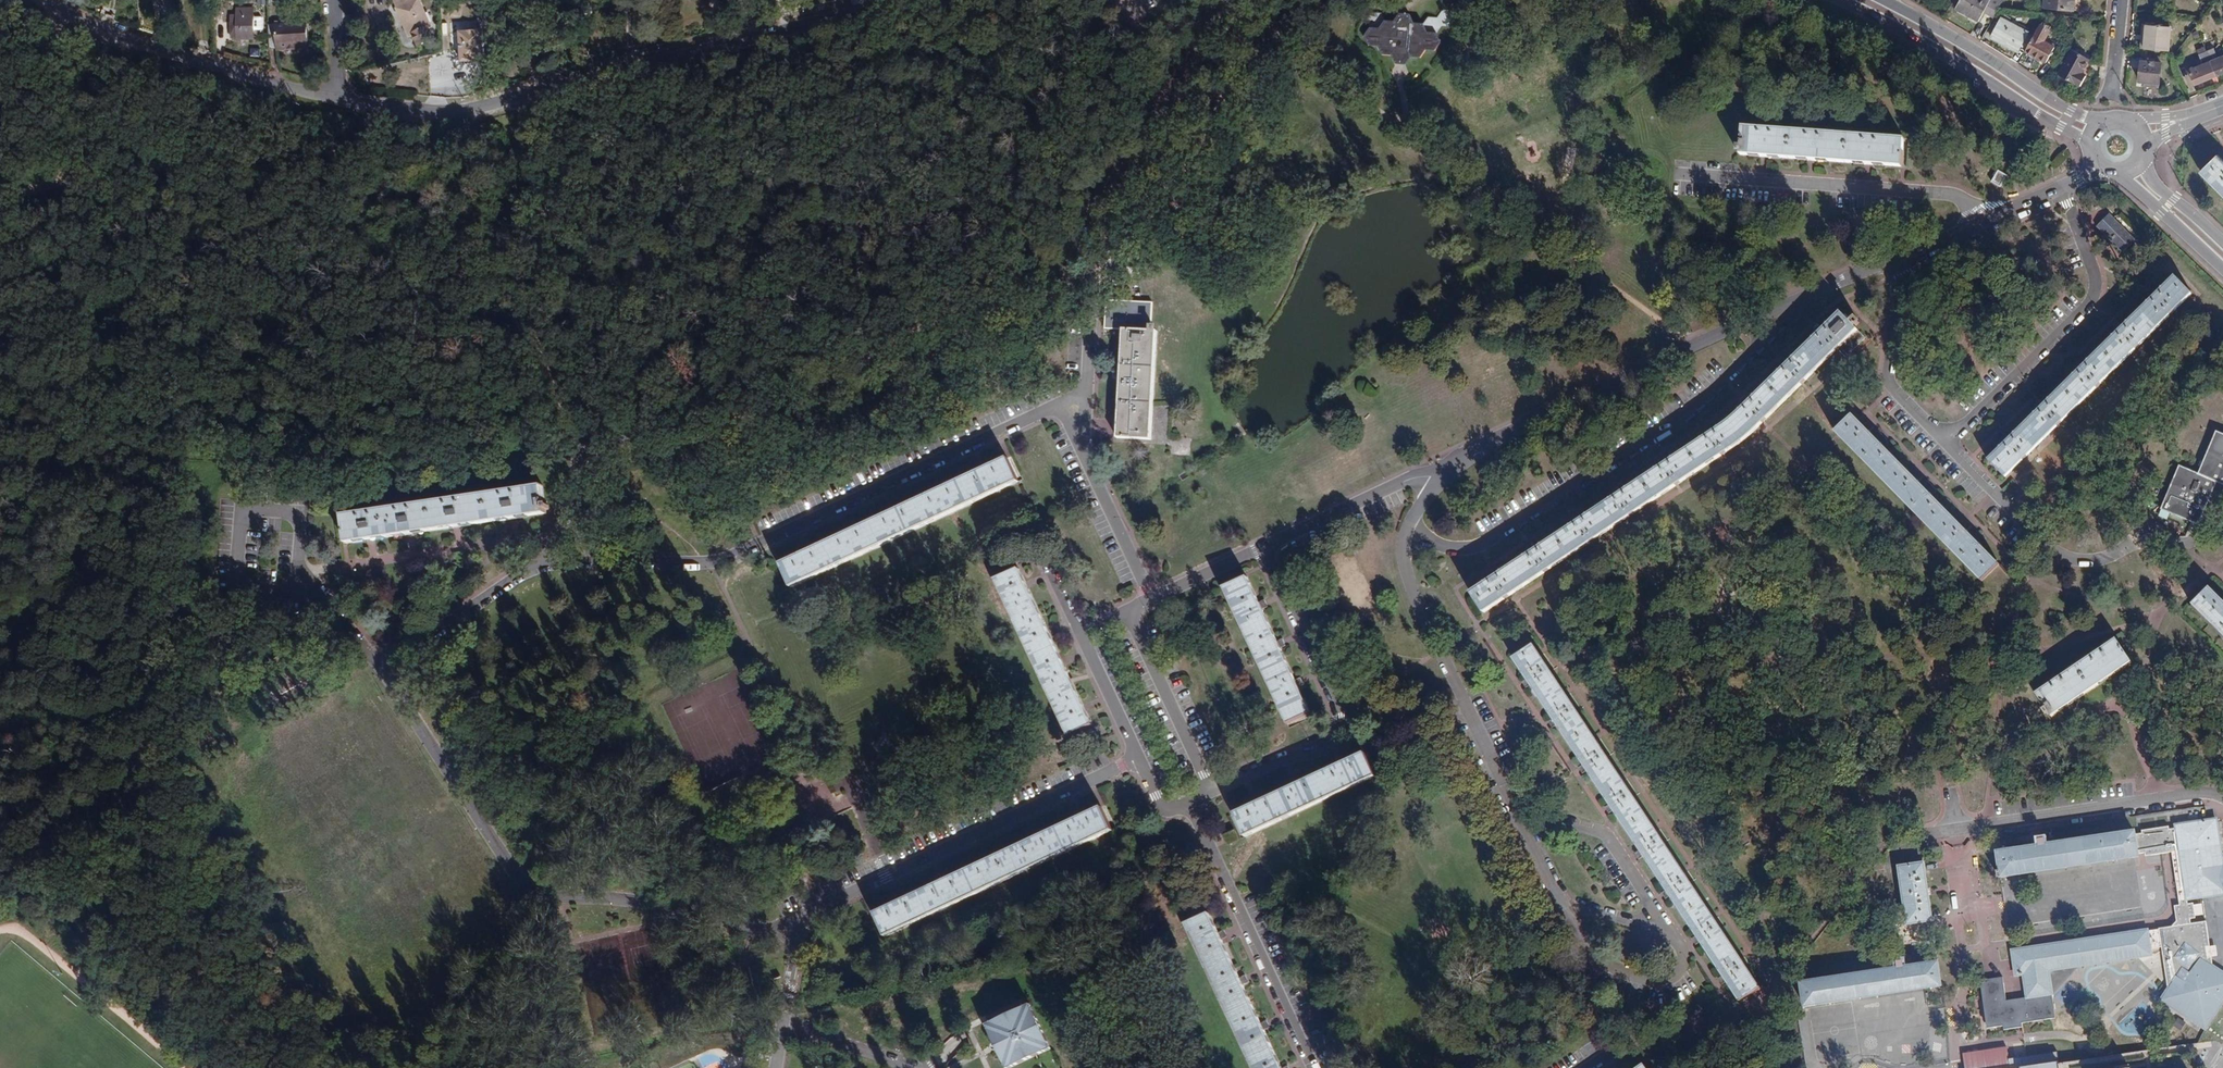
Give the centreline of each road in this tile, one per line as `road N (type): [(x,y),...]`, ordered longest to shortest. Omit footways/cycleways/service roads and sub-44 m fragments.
road 1 (residential): [(379,667),(540,561),(720,562),(1058,406),(1151,598)]
road 2 (residential): [(340,98),(418,101),(492,89),(875,0)]
road 3 (residential): [(798,918),(743,928),(631,898),(554,896),(525,885),(379,667)]
road 4 (residential): [(1409,530),(1440,545),(1475,549),(1509,528),(1691,411),(1758,346),(1761,315)]
road 5 (track): [(0,176),(330,127),(418,101)]
road 6 (residential): [(798,918),(1138,757)]
road 7 (residential): [(1263,546),(1340,724),(1319,751),(1279,759),(1212,790)]
road 8 (residential): [(1450,459),(1761,315)]
road 9 (residential): [(1946,439),(2088,301),(2097,281),(2062,190)]
road 10 (residential): [(46,0),(98,31),(340,98)]
road 11 (residential): [(1981,218),(1951,193),(1682,175)]
road 12 (residential): [(1946,439),(2066,557),(2095,562),(2145,537),(2195,537)]
road 13 (residential): [(1409,530),(1403,572),(1517,807)]
road 14 (residential): [(1931,831),(2207,791),(2222,801)]
road 15 (residential): [(1313,1067),(1189,801)]
road 16 (secondary): [(1840,0),(1953,59),(2090,147)]
road 17 (residential): [(316,594),(237,587),(243,506),(303,512),(298,574)]
road 18 (secondary): [(2110,120),(2057,105),(1881,0)]
road 19 (residential): [(1904,252),(1886,377),(1946,439)]
road 20 (residential): [(1263,546),(1450,459)]
road 21 (residential): [(1668,928),(1603,832),(1517,807)]
road 22 (residential): [(1563,902),(1584,945),(1636,977),(1677,973),(1683,959),(1668,928)]
road 23 (residential): [(1212,790),(1127,613)]
road 24 (residential): [(1761,315),(1904,252)]
road 25 (residential): [(775,1067),(798,918)]
road 26 (secondary): [(2114,173),(2222,267)]
road 27 (residential): [(1138,757),(1078,633)]
road 28 (secondary): [(2222,243),(2153,184),(2143,150)]
road 29 (residential): [(1151,598),(1263,546)]

